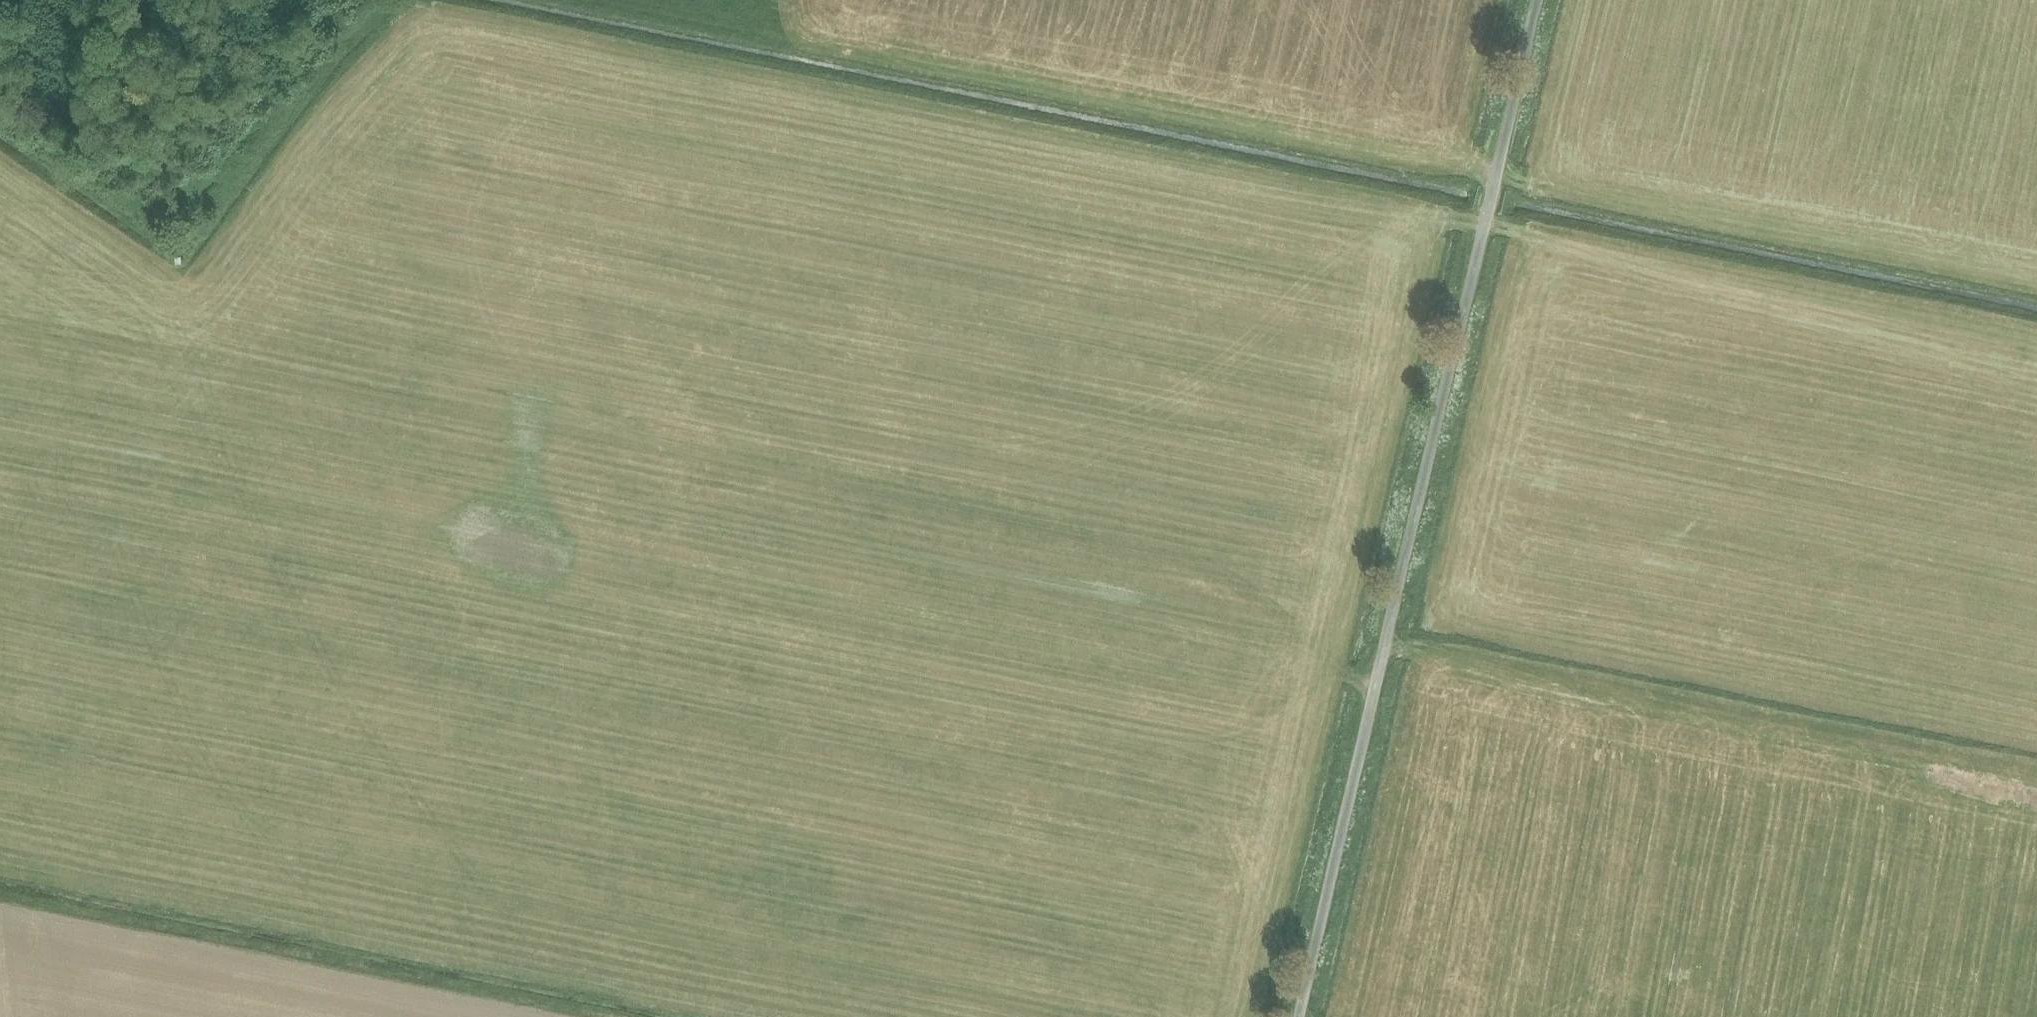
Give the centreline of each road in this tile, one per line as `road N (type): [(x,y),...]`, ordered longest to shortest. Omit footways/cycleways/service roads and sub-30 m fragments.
road 1 (unclassified): [(1306,1016),(1547,0)]

